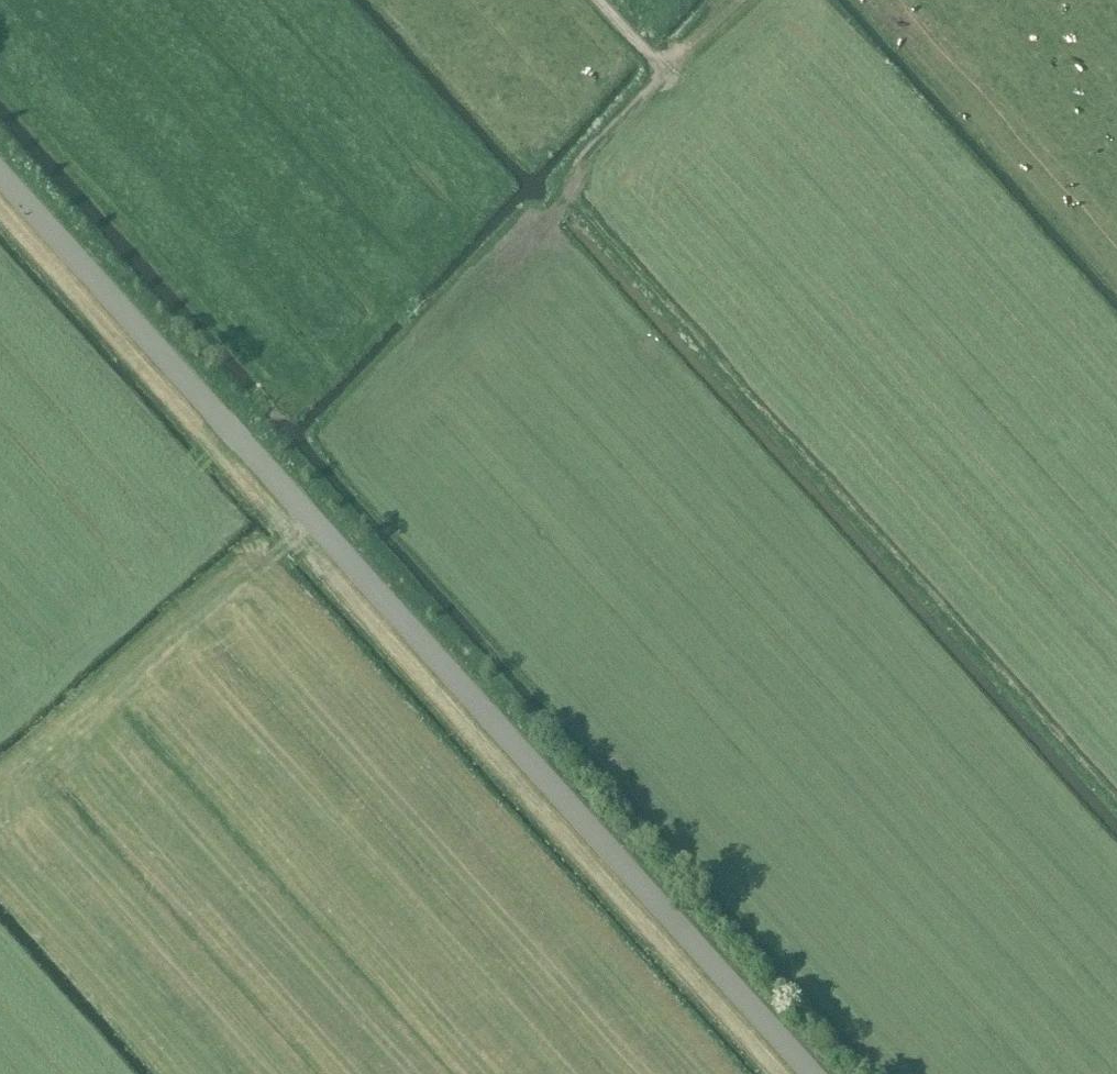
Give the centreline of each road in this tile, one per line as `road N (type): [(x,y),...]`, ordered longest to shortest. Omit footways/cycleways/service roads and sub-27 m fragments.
road 1 (unclassified): [(811,1073),(0,174)]

